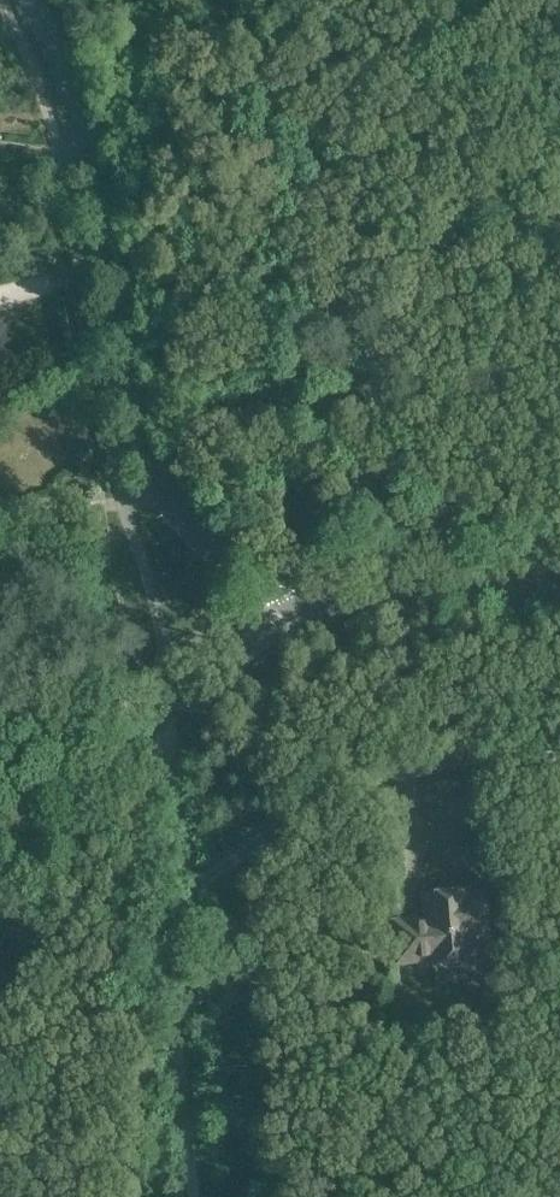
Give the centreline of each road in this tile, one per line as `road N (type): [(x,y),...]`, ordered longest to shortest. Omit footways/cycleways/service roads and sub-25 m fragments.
road 1 (tertiary): [(289,626),(161,492),(147,459),(101,190),(72,90),(32,0)]
road 2 (unclassified): [(163,712),(178,1065),(192,1196)]
road 3 (tertiary): [(289,626),(359,597),(559,583)]
road 4 (tertiary): [(0,881),(163,712)]
road 5 (tertiary): [(163,712),(222,662),(289,626)]

